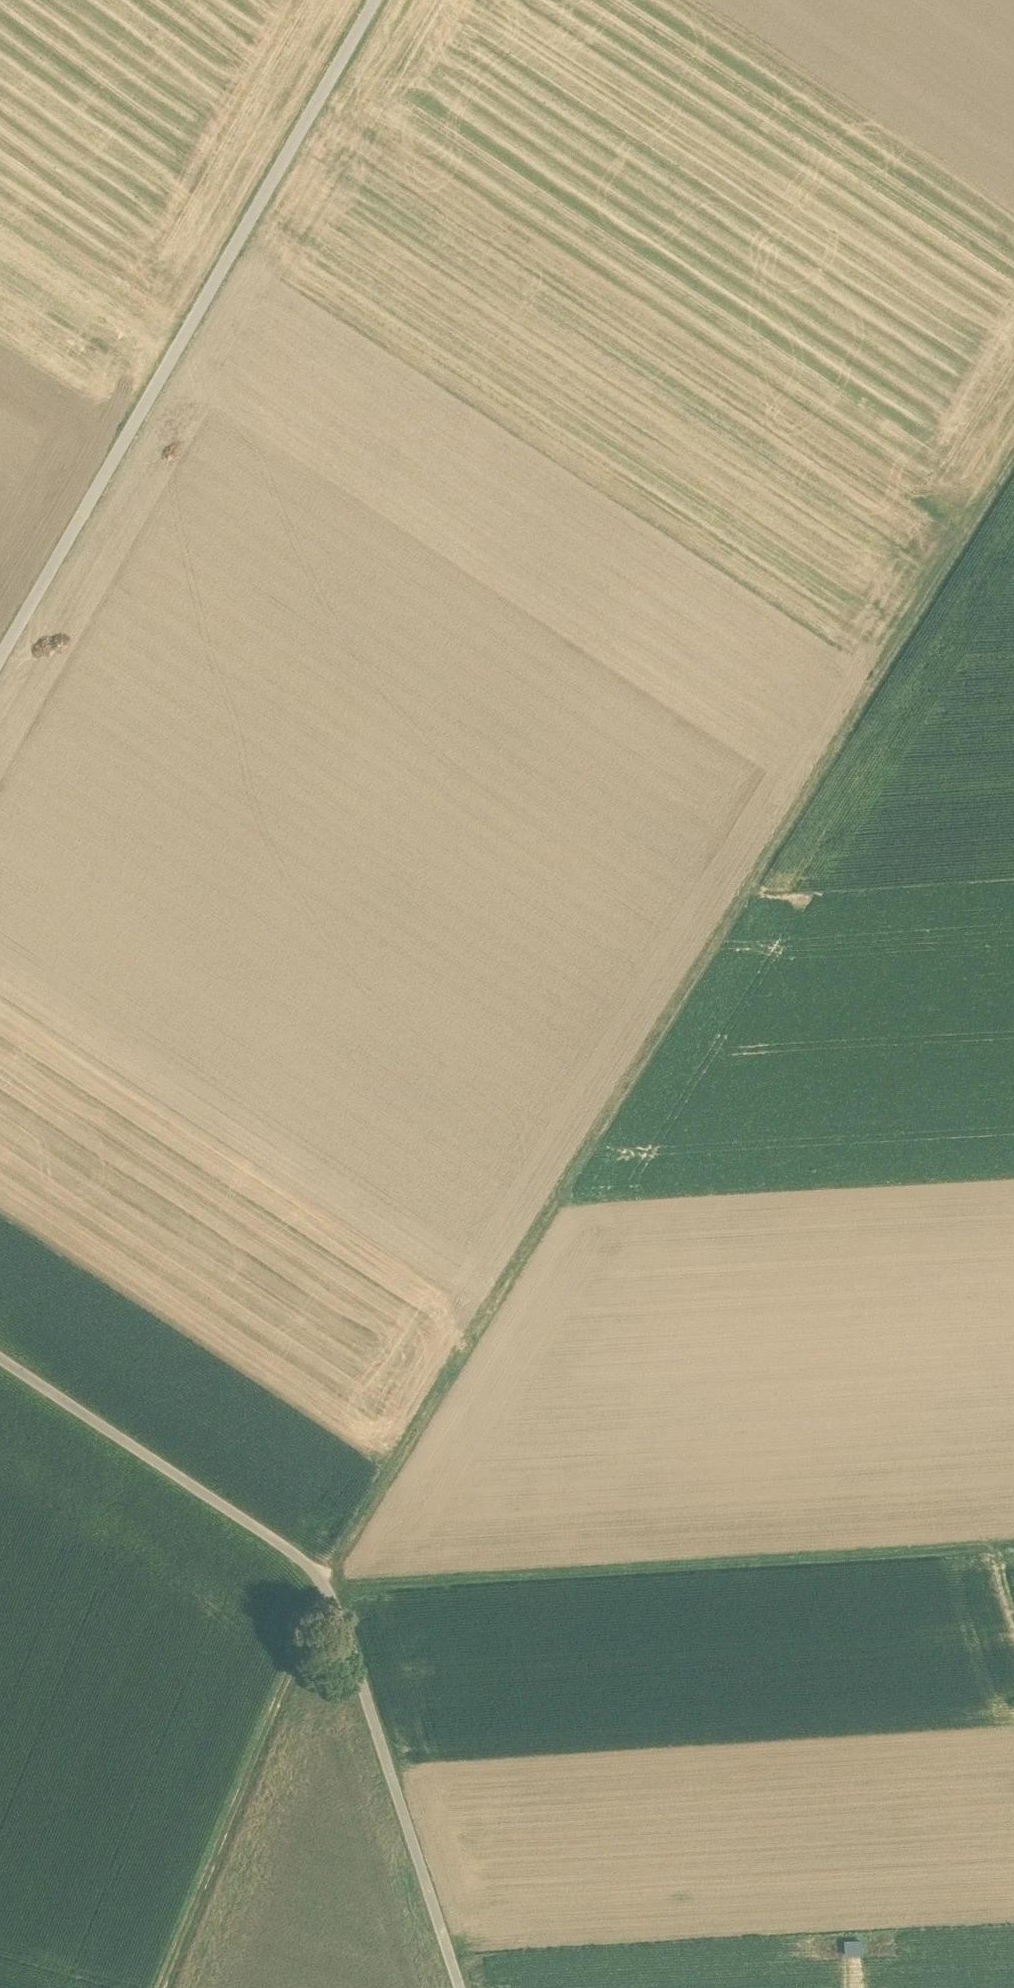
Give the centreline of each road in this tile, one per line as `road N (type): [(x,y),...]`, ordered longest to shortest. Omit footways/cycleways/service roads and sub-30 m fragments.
road 1 (track): [(1013,462),(324,1583)]
road 2 (track): [(1013,1606),(999,1557),(328,1596),(163,1987)]
road 3 (track): [(458,1987),(324,1583),(0,1363)]
road 4 (track): [(378,0),(0,661)]

